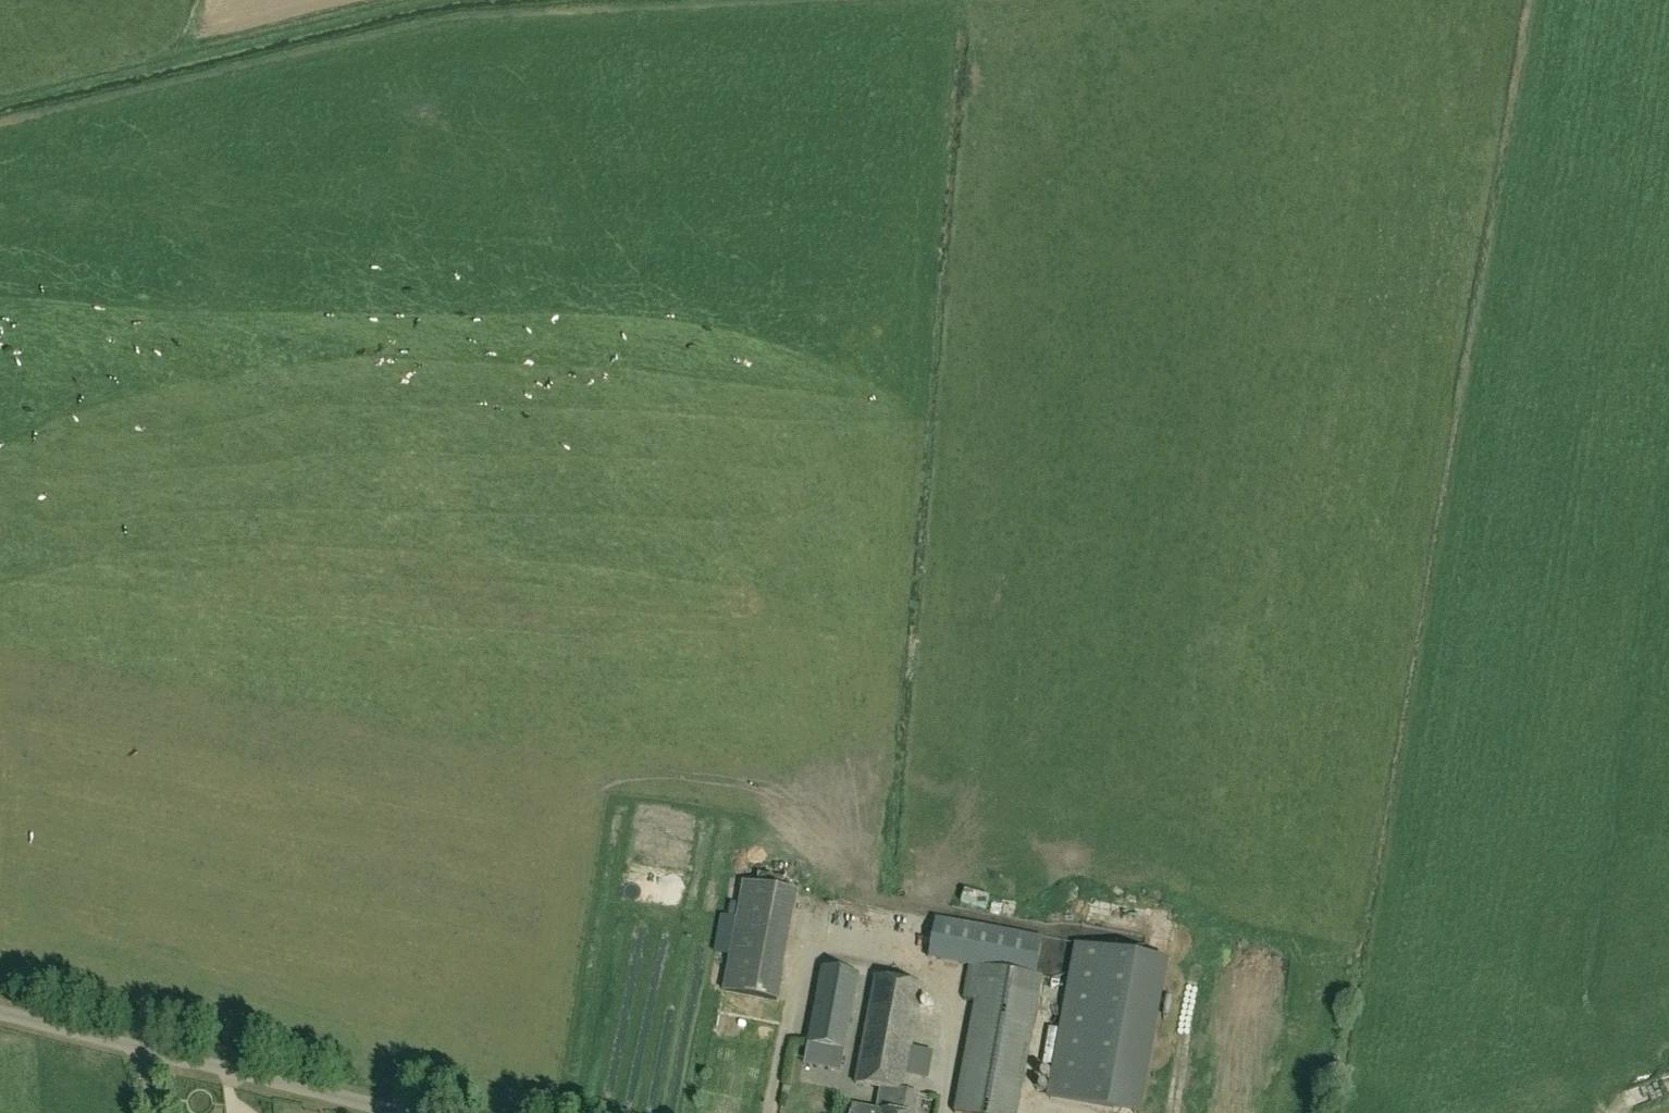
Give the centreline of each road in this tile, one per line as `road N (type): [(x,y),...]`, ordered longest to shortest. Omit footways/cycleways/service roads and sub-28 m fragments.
road 1 (unclassified): [(415,1112),(0,1011)]

